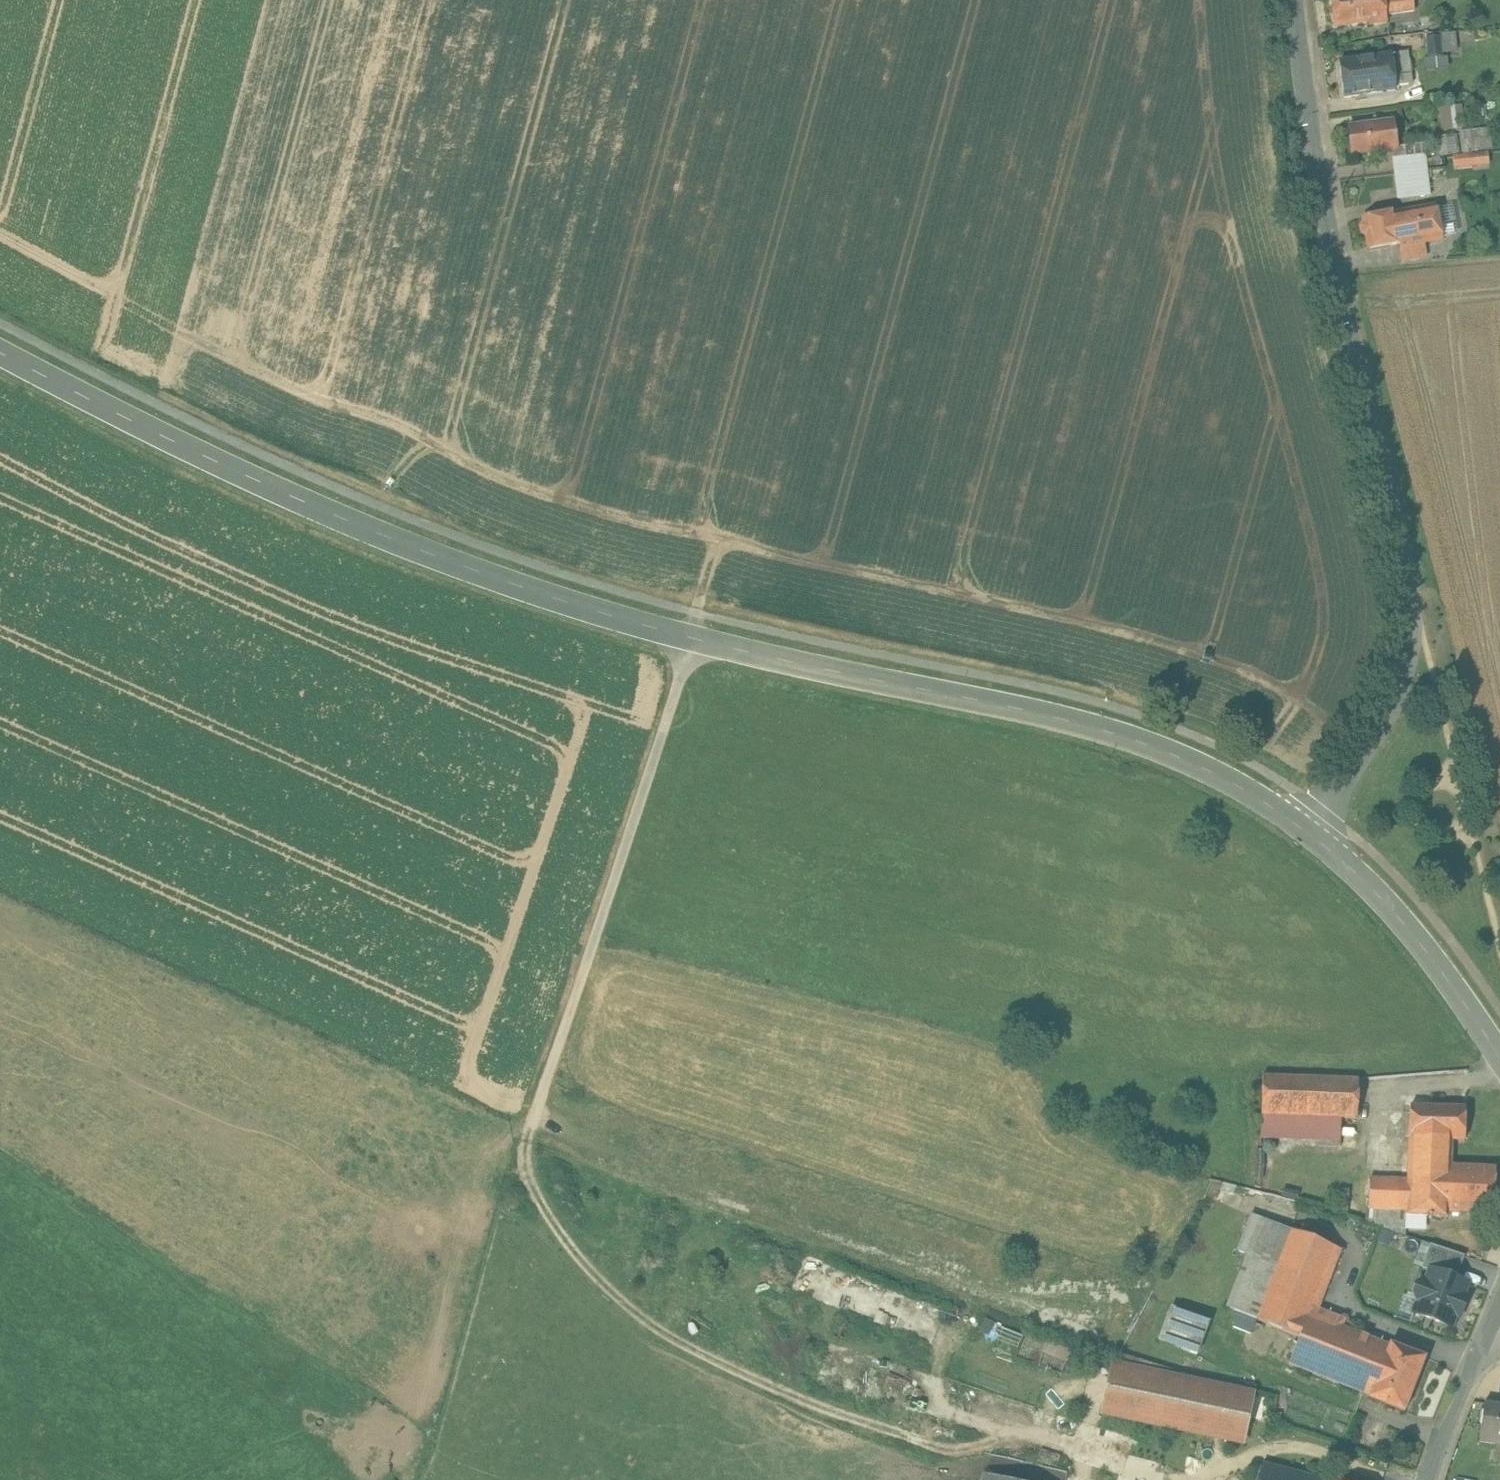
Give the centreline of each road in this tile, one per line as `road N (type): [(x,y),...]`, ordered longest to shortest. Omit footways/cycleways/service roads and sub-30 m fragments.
road 1 (tertiary): [(0,350),(230,470),(415,549),(752,653),(1125,732),(1236,782),(1306,829)]
road 2 (residential): [(1296,0),(1316,198),(1421,595),(1408,679),(1373,744),(1306,829)]
road 3 (tertiary): [(1306,829),(1415,936),(1499,1055)]
road 4 (tertiary): [(1499,1304),(1433,1479)]

